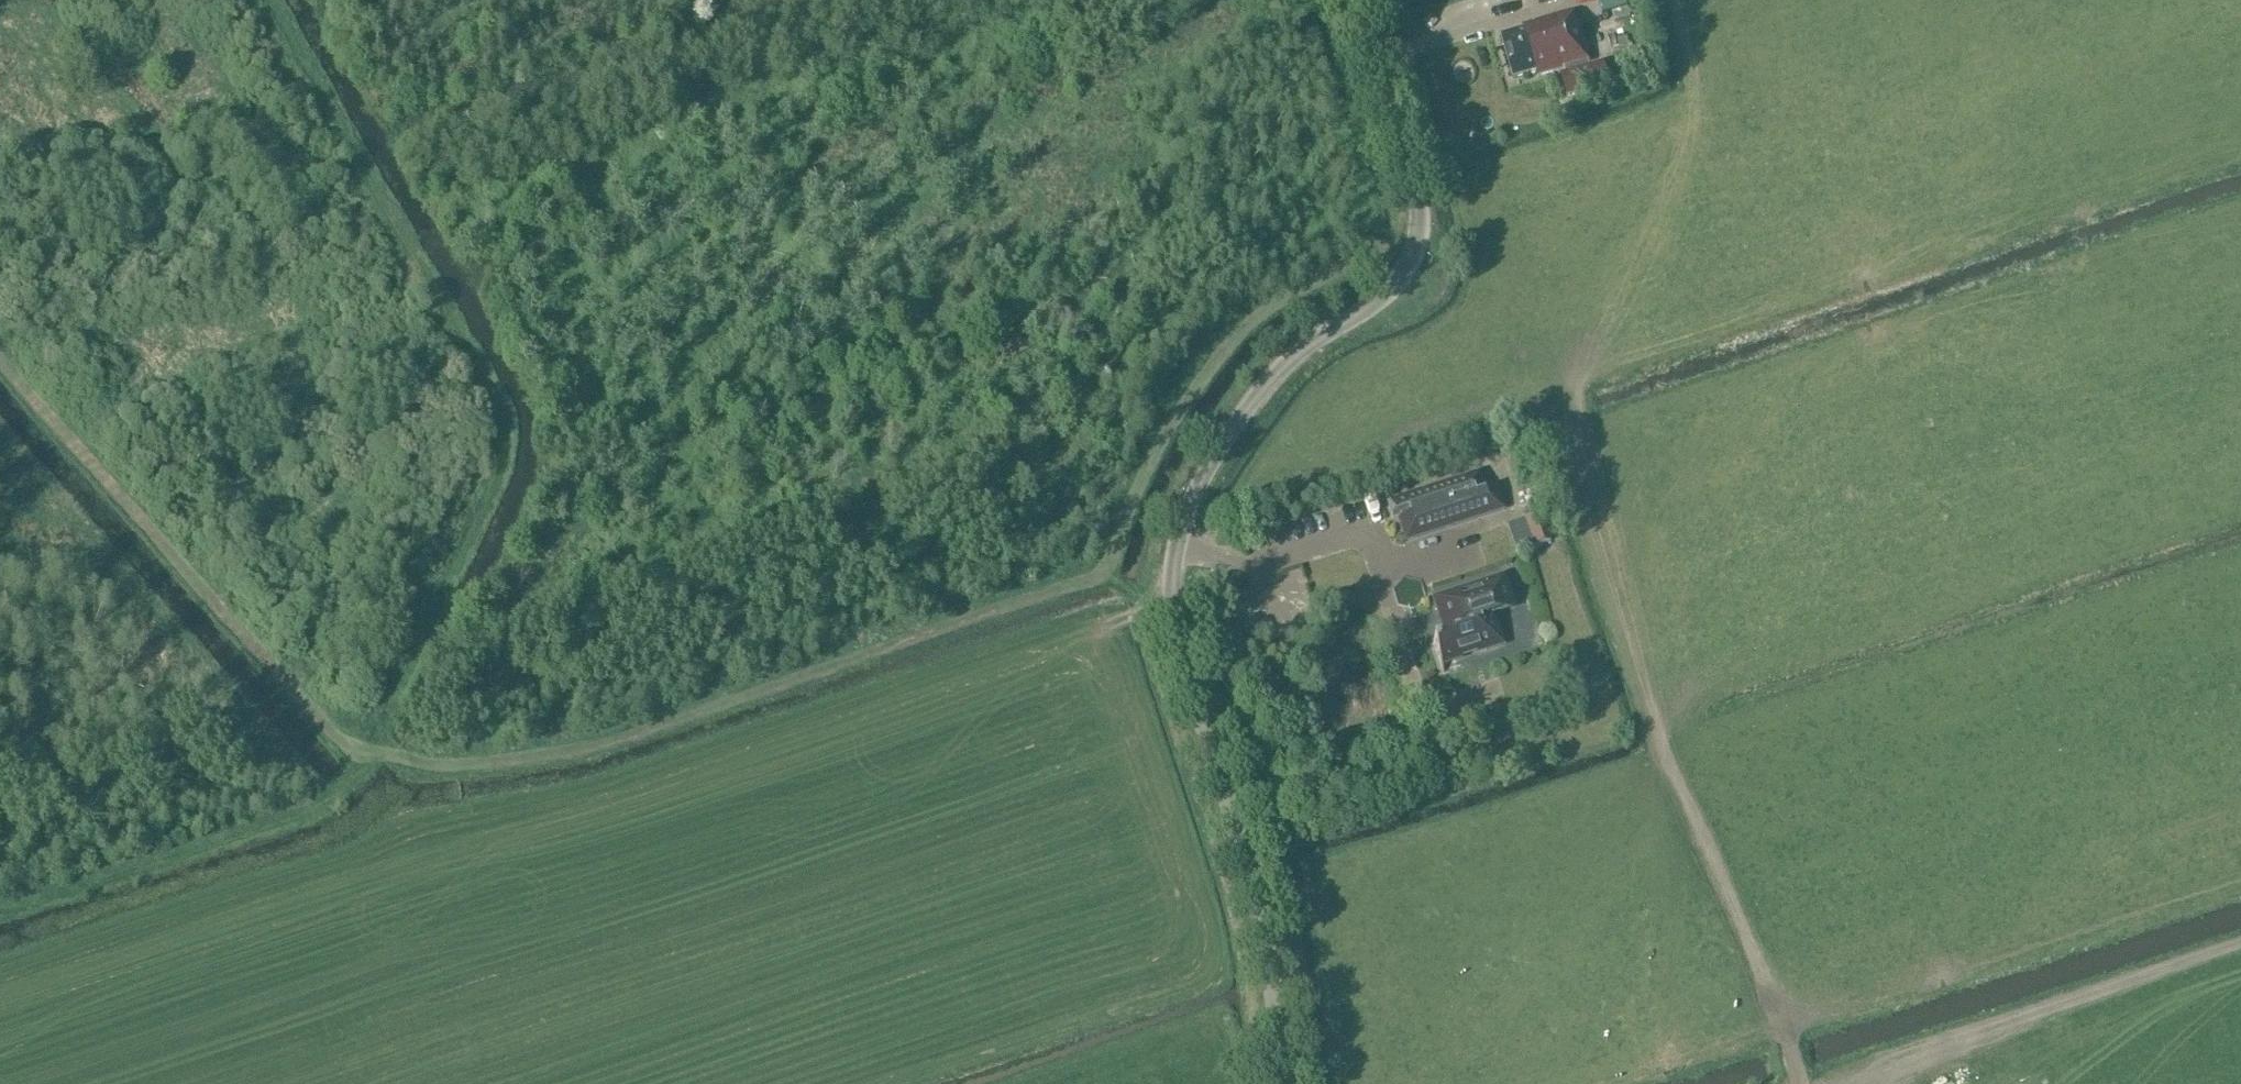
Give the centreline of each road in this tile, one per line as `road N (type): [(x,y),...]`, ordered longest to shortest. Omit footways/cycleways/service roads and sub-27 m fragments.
road 1 (tertiary): [(1352,0),(1409,163),(1419,204),(1414,256),(1377,303),(1300,352),(1240,418),(1184,516),(1170,595),(1181,661),(1255,899),(1289,1083)]

